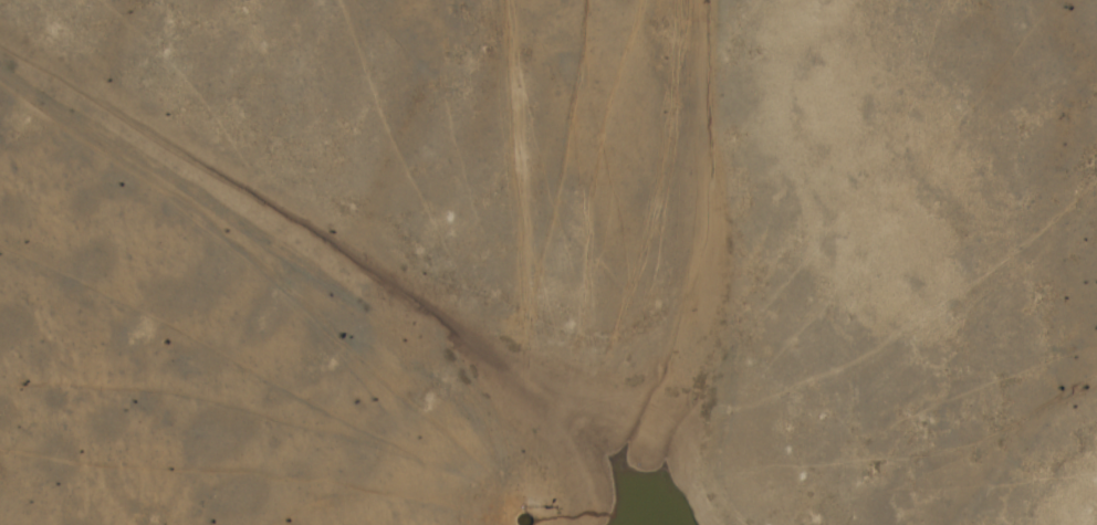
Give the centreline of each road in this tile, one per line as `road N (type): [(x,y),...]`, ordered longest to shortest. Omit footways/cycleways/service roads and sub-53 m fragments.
road 1 (residential): [(0,124),(95,200),(270,287),(511,357),(682,375),(792,445),(865,524)]

